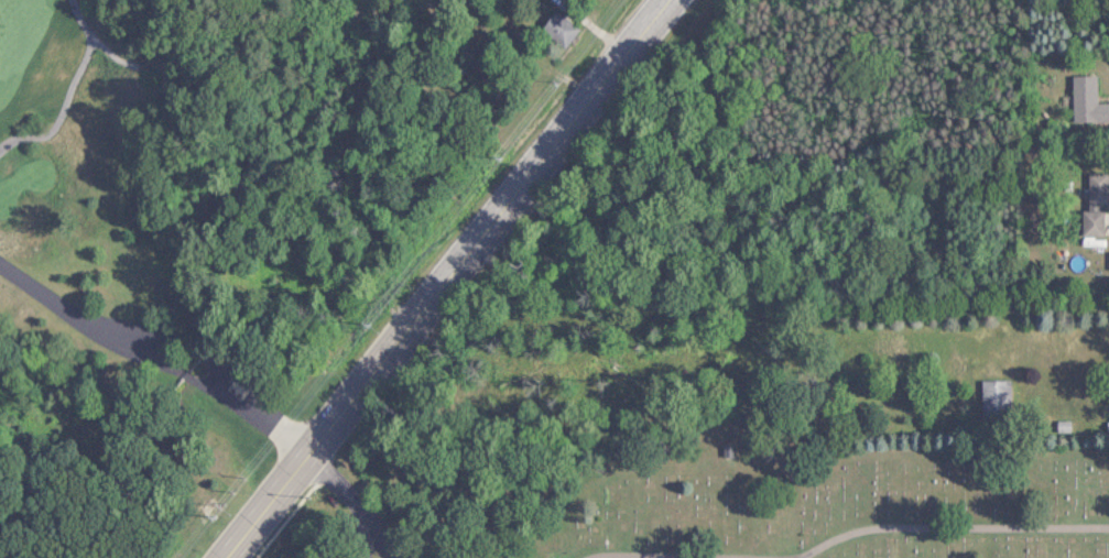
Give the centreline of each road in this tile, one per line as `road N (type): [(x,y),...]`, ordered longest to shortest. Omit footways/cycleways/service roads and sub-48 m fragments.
road 1 (secondary): [(227,557),(666,0)]

